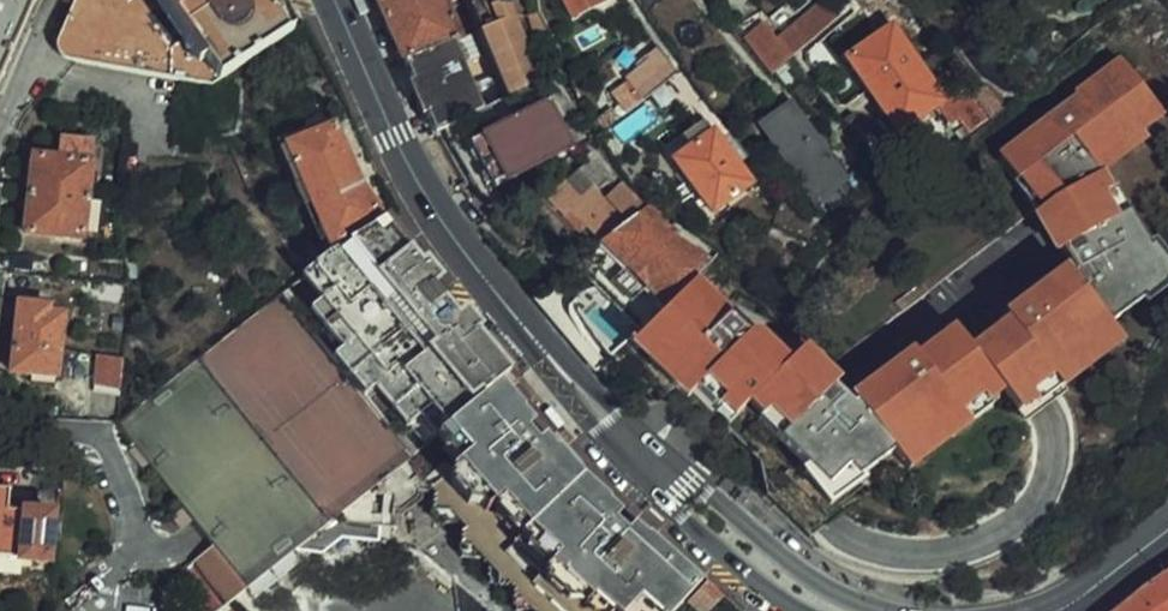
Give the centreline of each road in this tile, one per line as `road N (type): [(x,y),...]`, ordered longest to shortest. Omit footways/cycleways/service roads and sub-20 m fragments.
road 1 (secondary): [(333,0),(393,141),(441,219),(565,379)]
road 2 (secondary): [(865,610),(784,562),(613,408),(565,379)]
road 3 (secondary): [(565,379),(595,429),(670,505),(757,583),(801,610)]
road 4 (residential): [(0,131),(57,0)]
road 5 (secondary): [(1049,610),(1167,532)]

